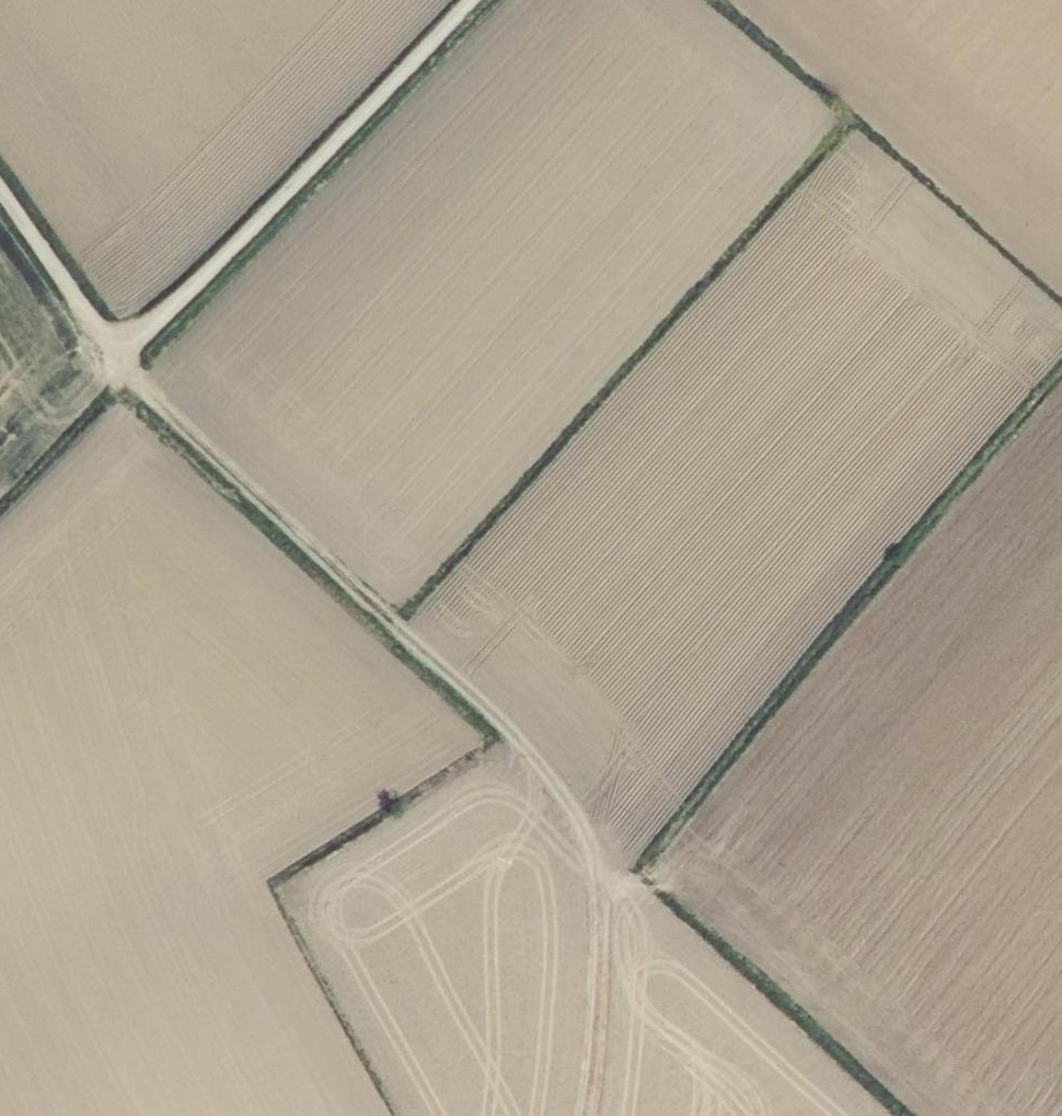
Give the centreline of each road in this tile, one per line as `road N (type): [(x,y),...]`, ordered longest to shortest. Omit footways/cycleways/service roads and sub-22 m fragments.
road 1 (track): [(588,1115),(599,977),(595,885),(579,824),(542,766),(122,358)]
road 2 (track): [(0,193),(122,358),(468,0)]

